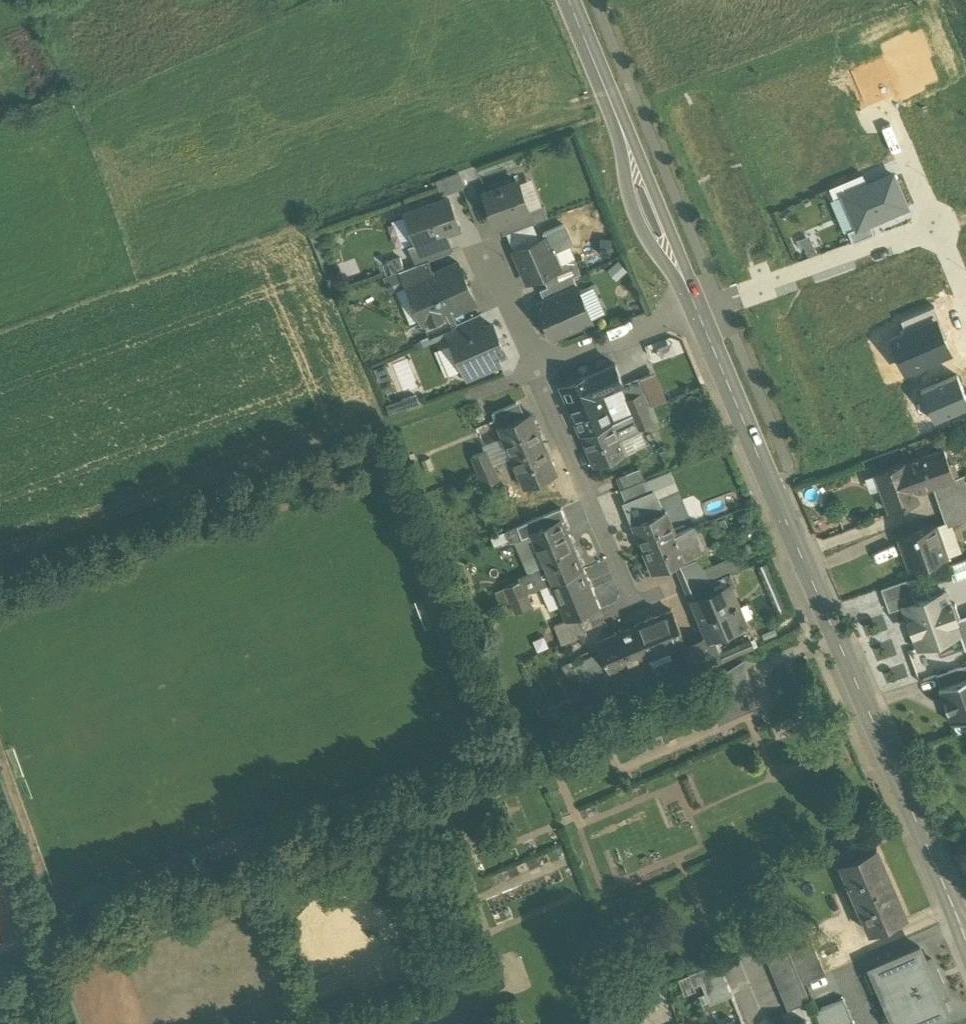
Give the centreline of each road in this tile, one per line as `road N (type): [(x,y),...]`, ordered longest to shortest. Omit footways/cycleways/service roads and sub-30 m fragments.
road 1 (secondary): [(965,939),(700,316)]
road 2 (track): [(535,370),(0,569)]
road 3 (secondary): [(700,316),(649,212),(569,0)]
road 4 (residential): [(627,604),(535,370)]
road 5 (residential): [(937,233),(700,316)]
road 6 (residential): [(700,316),(535,370)]
road 7 (residential): [(885,112),(937,233)]
road 8 (residential): [(535,370),(489,258)]

